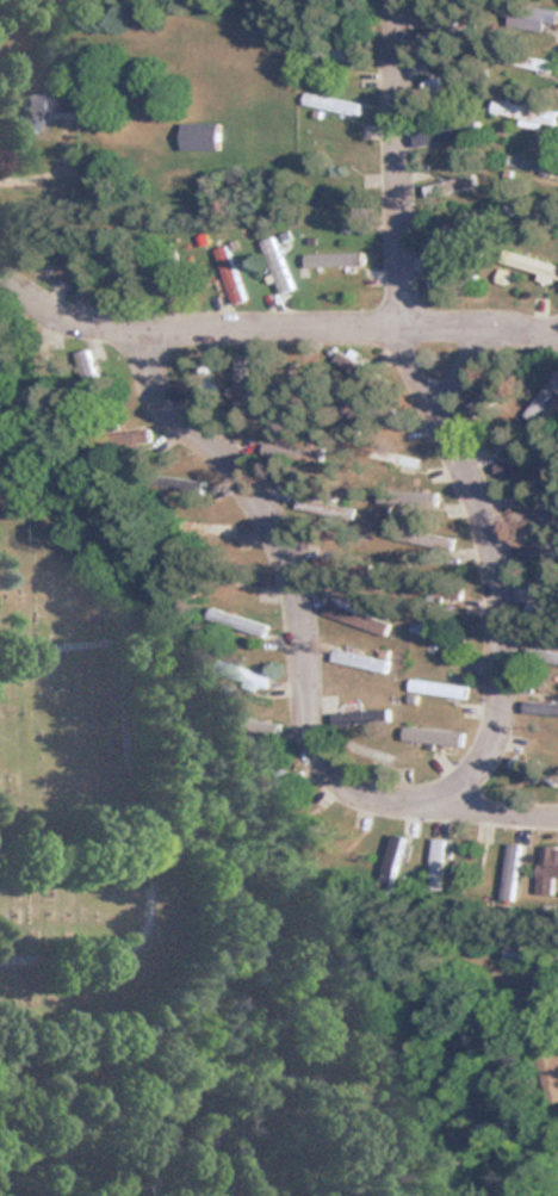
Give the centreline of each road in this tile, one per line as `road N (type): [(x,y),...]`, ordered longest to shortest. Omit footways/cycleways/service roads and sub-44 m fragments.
road 1 (residential): [(426,803),(365,799),(316,758),(300,717),(303,649),(285,556),(264,510),(157,395),(141,329)]
road 2 (residential): [(557,333),(399,324),(141,329),(0,318)]
road 3 (residential): [(399,324),(484,533),(498,669),(495,717),(480,752),(426,803)]
road 4 (residential): [(399,324),(394,0)]
road 5 (residential): [(426,803),(557,816)]

